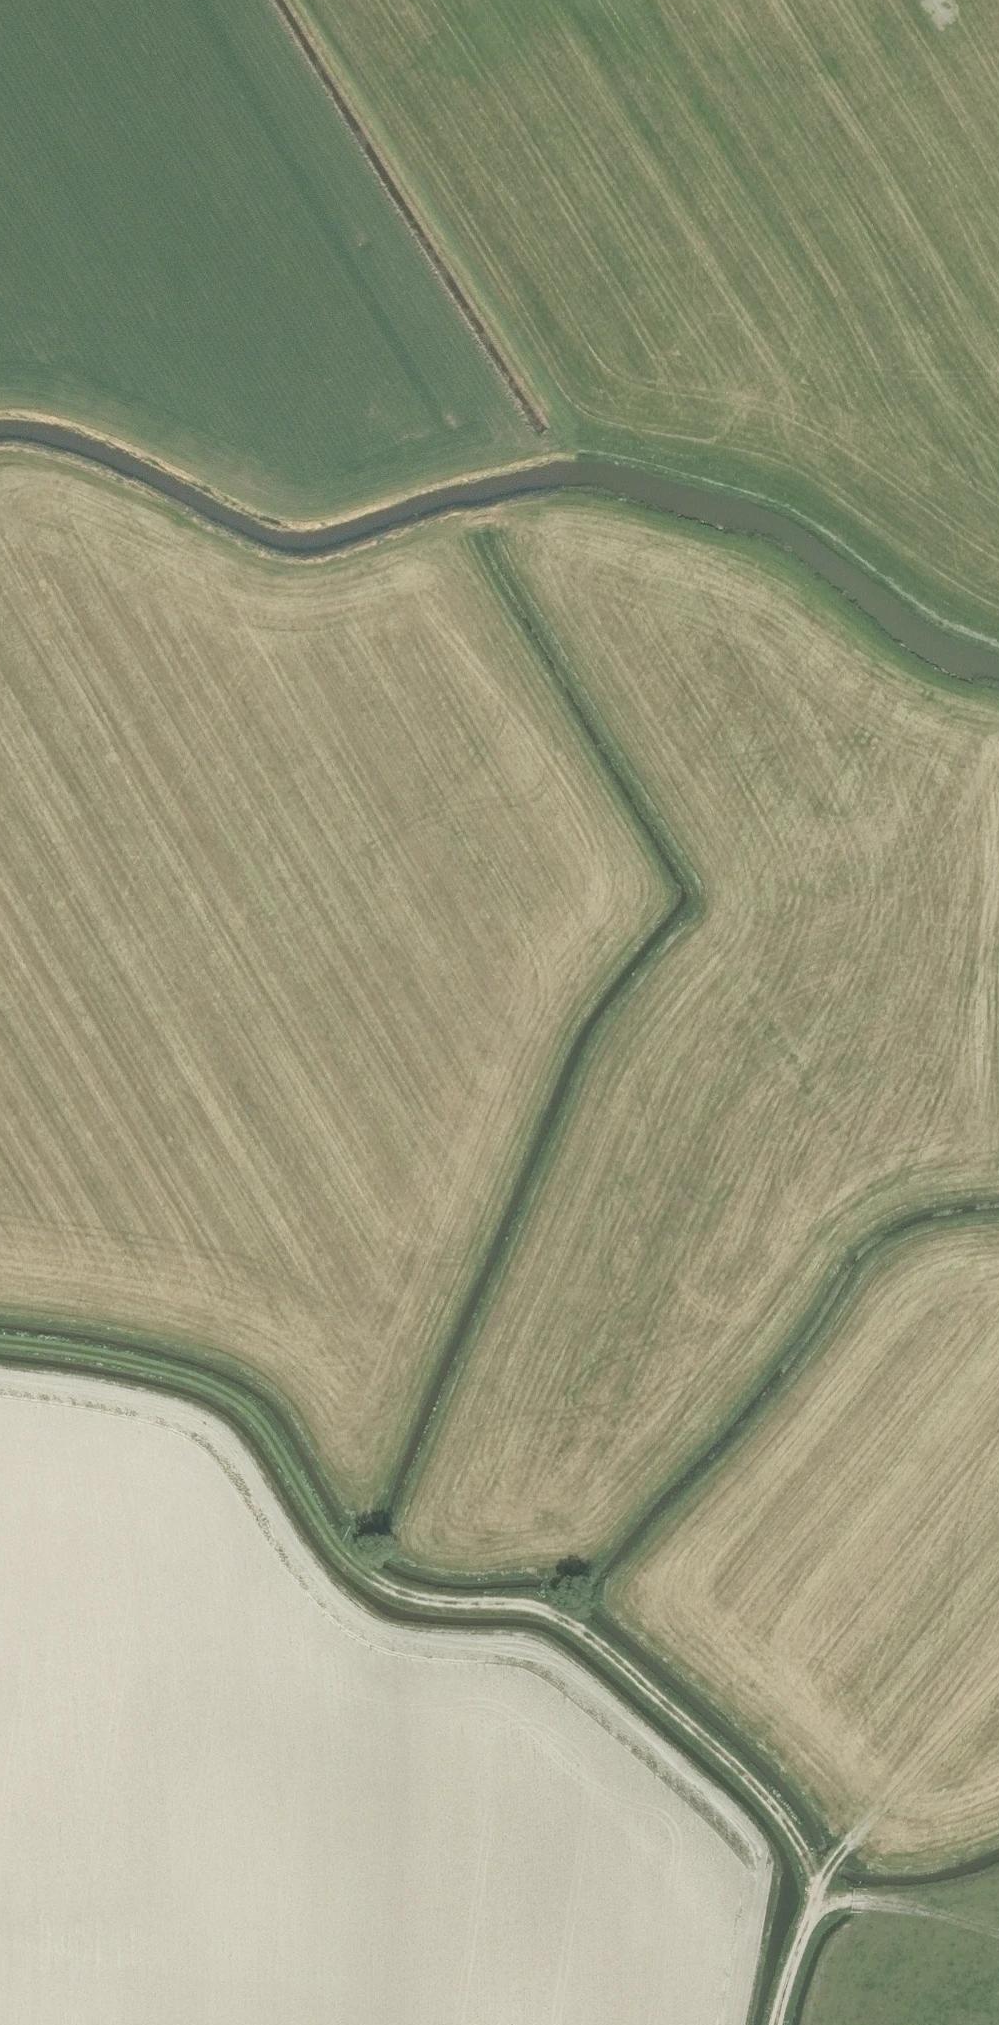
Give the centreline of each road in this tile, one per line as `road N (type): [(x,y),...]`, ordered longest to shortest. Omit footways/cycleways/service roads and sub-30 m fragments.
road 1 (track): [(820,1888),(807,1849),(758,1784),(572,1623),(510,1602),(420,1597),(359,1569),(237,1399),(125,1360),(0,1340)]
road 2 (track): [(776,2024),(820,1888),(843,1853)]

